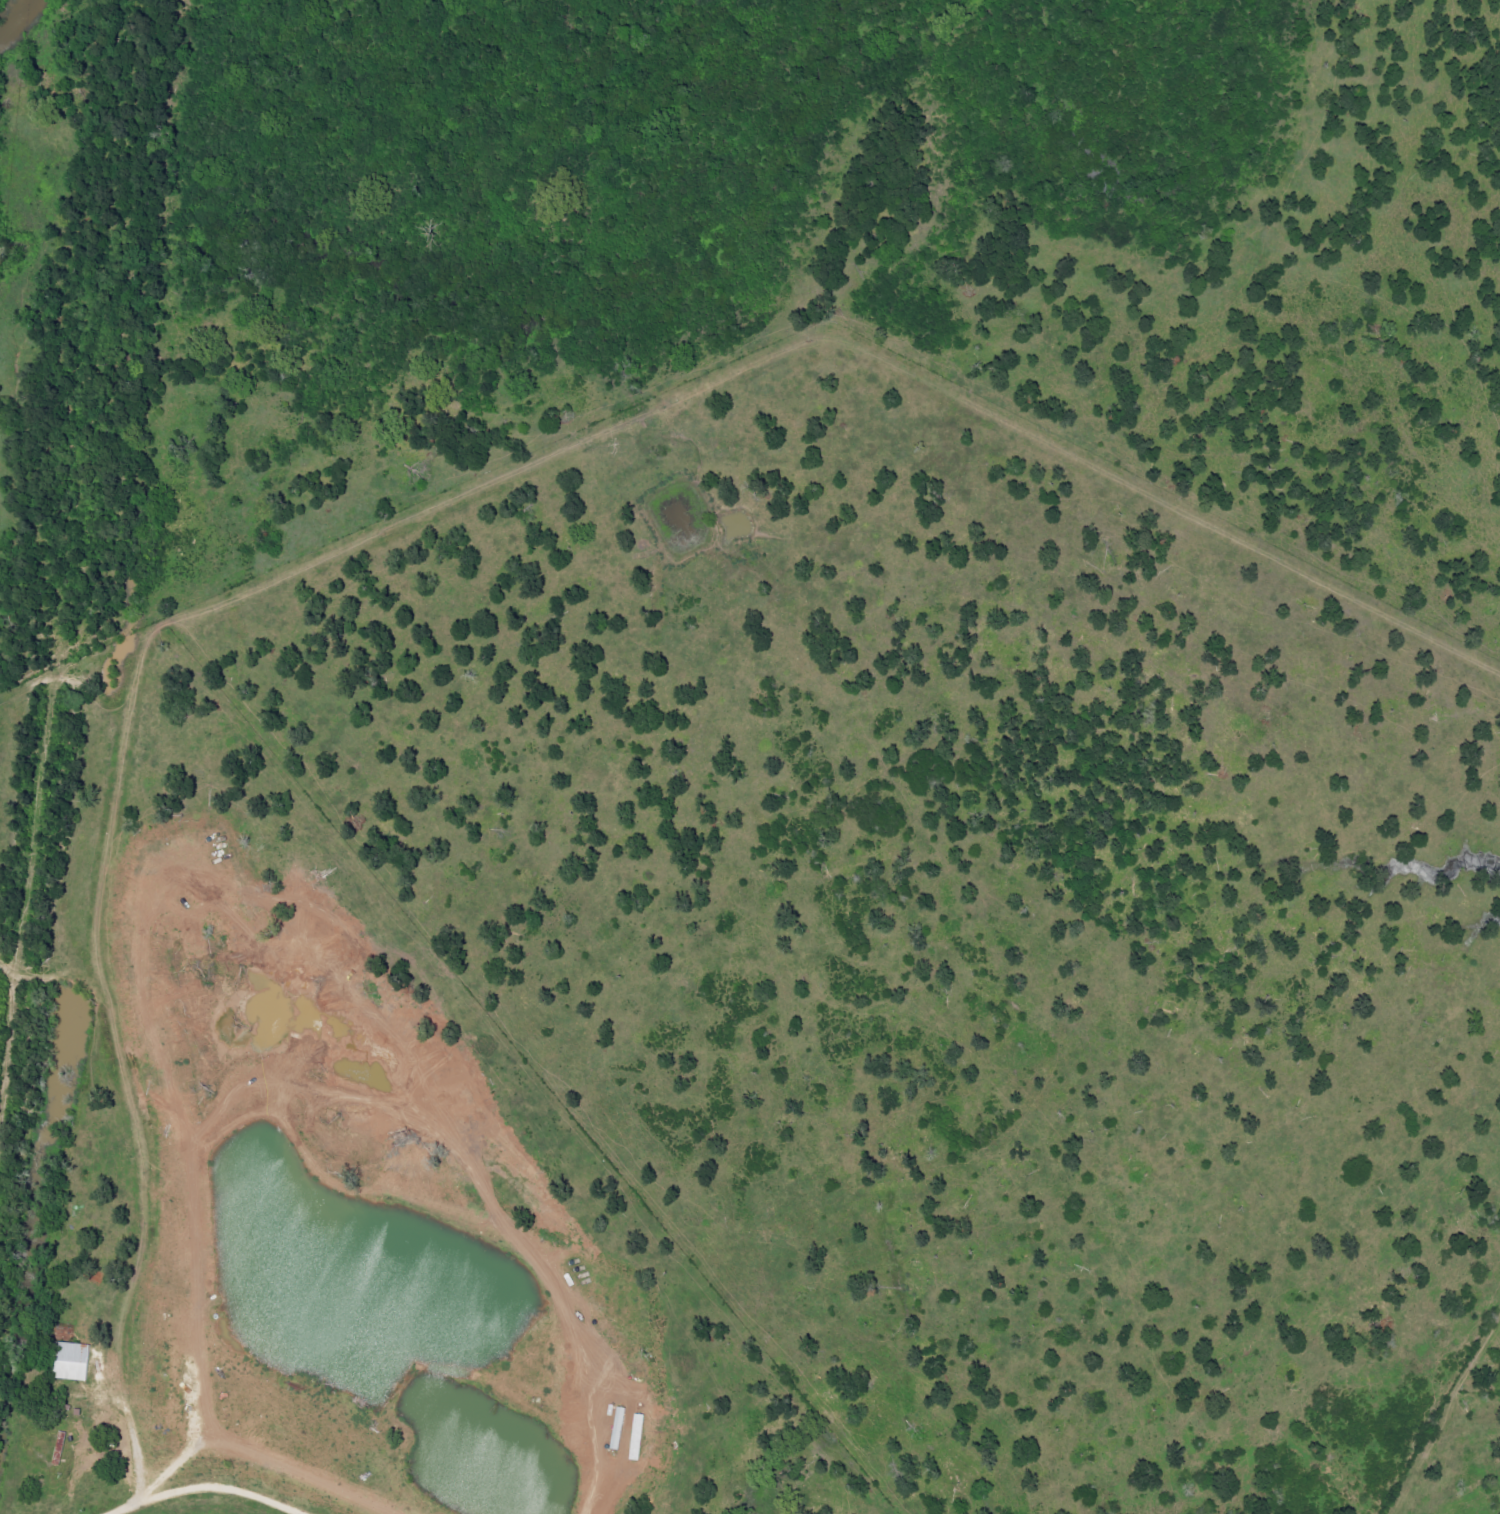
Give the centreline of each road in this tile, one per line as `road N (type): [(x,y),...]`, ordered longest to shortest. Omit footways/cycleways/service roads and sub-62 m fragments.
road 1 (track): [(299,1513),(205,1486),(172,1489),(112,1513)]

